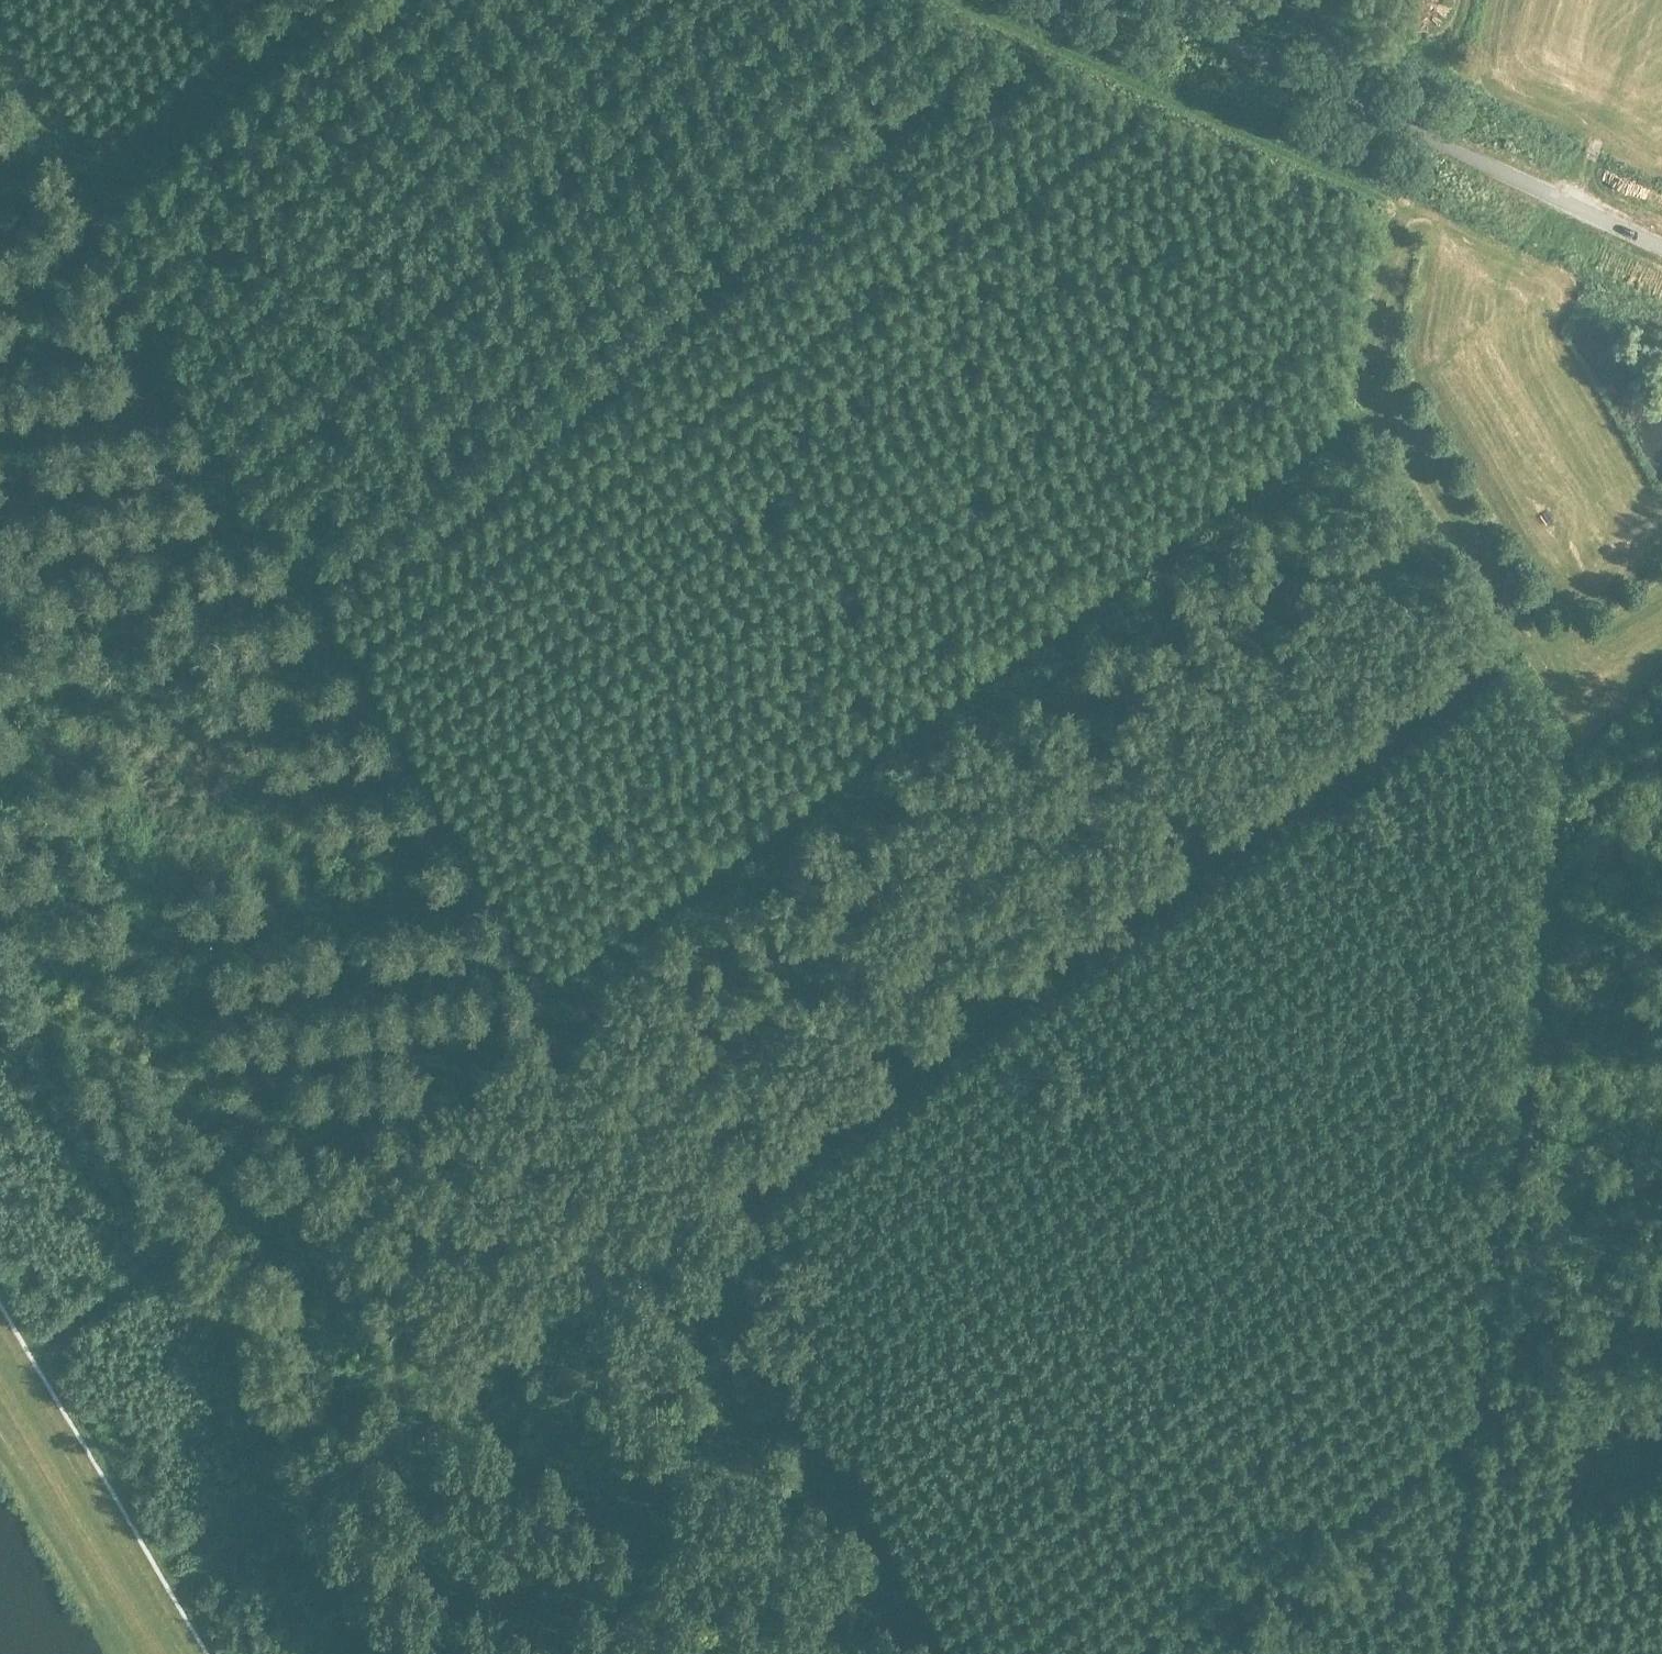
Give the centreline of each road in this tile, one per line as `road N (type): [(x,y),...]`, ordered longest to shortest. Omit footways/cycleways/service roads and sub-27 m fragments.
road 1 (unclassified): [(1661,245),(1137,0)]
road 2 (track): [(1587,133),(1418,50)]

